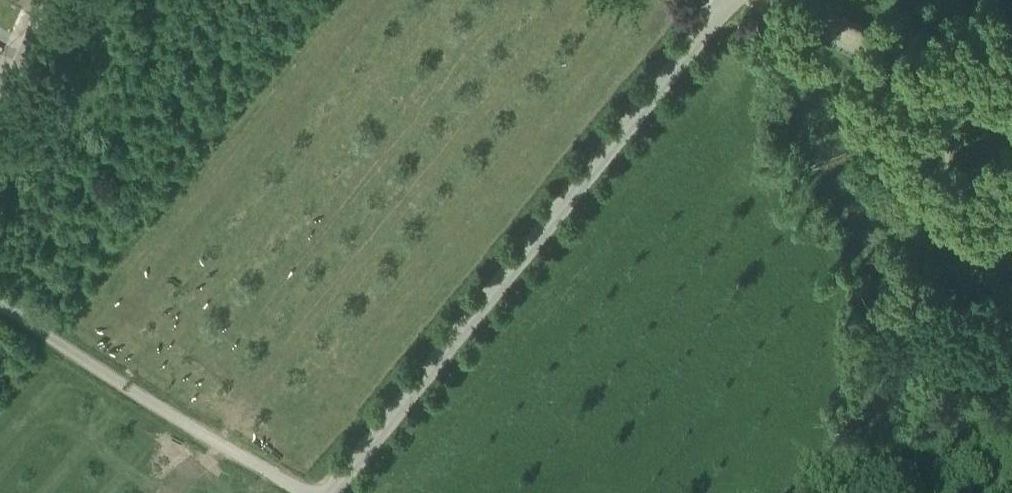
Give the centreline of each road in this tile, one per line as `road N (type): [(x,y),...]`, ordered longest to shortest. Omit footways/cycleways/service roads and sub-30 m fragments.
road 1 (unclassified): [(330,492),(726,0)]
road 2 (unclassified): [(0,303),(130,391),(311,492)]
road 3 (unclassified): [(48,0),(0,110)]

